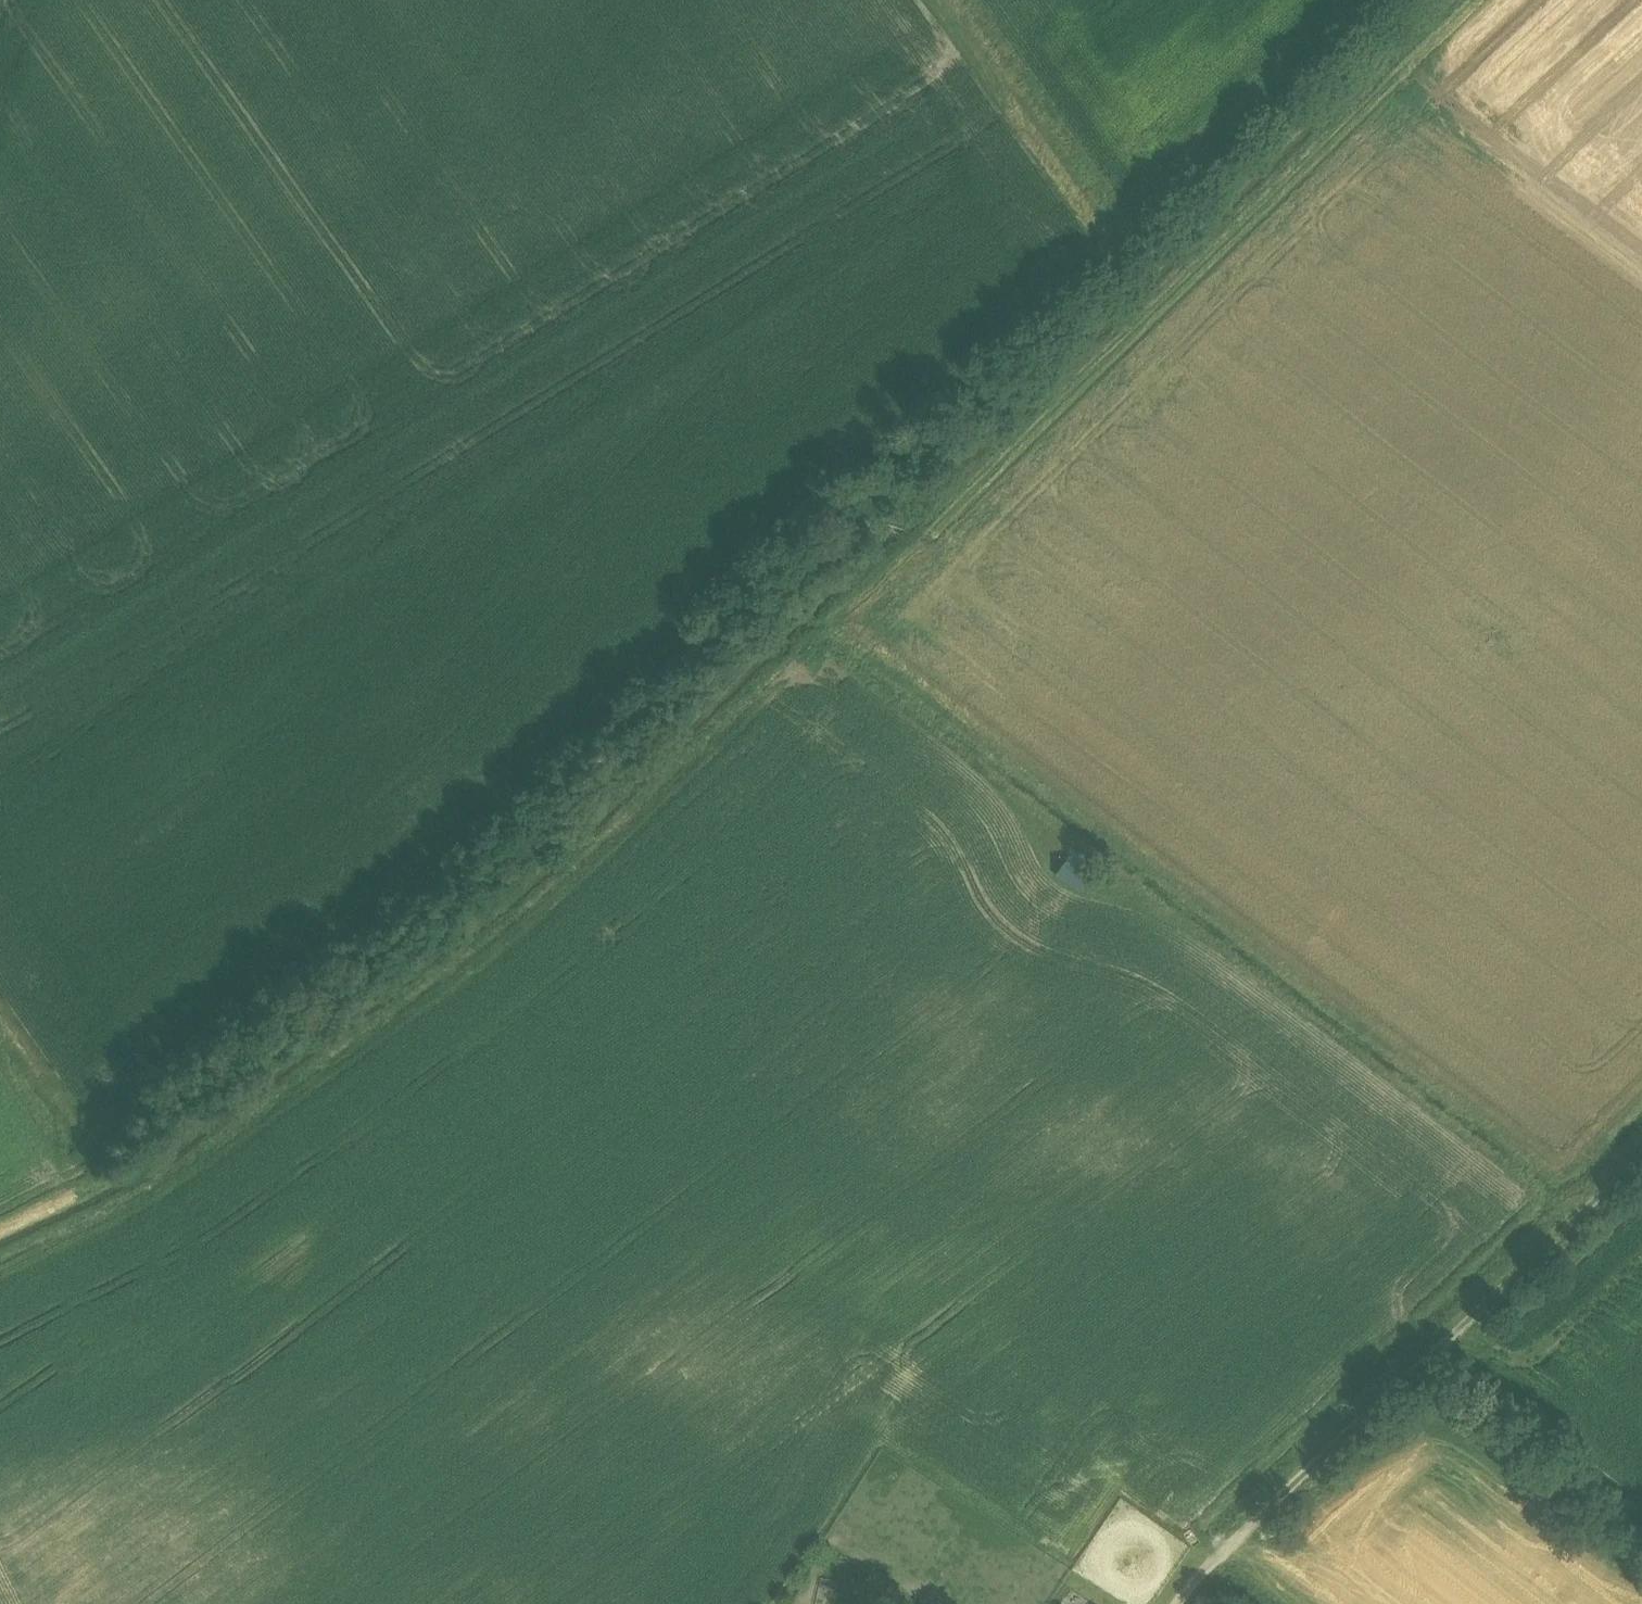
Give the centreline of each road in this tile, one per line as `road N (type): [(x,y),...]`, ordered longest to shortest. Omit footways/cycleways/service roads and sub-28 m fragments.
road 1 (track): [(1174,1603),(1224,1541),(1641,1143)]

